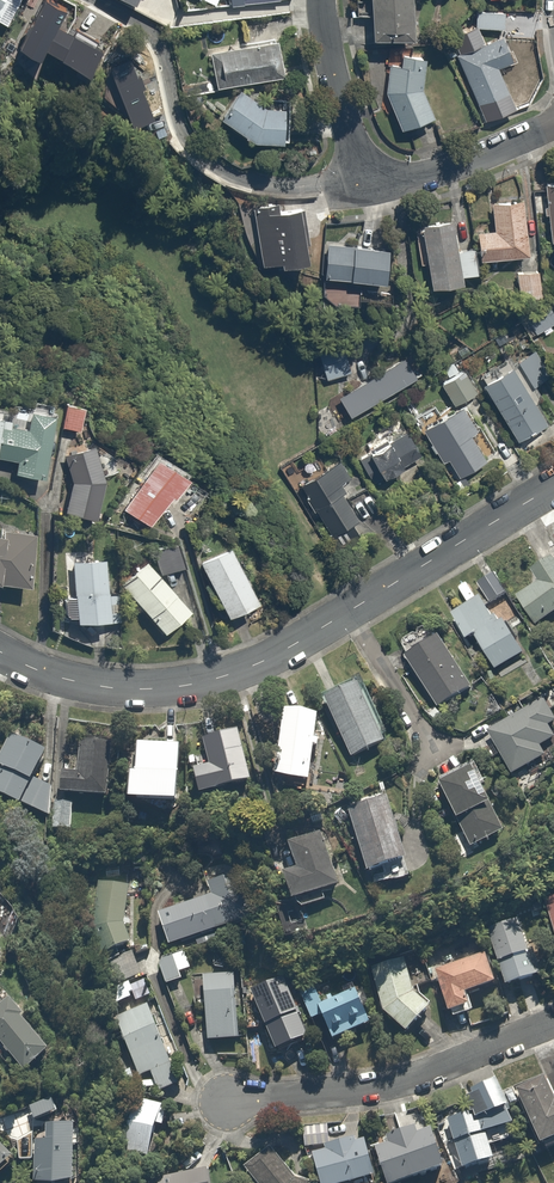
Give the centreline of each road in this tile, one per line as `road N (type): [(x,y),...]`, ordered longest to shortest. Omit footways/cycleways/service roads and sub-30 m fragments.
road 1 (residential): [(553,129),(469,162),(359,183),(325,69),(321,0)]
road 2 (residential): [(351,616),(270,659),(169,685),(100,681),(0,643)]
road 3 (residential): [(553,1025),(411,1076),(323,1095),(233,1101)]
road 4 (residential): [(553,489),(351,616)]
road 5 (residential): [(351,616),(436,754)]

